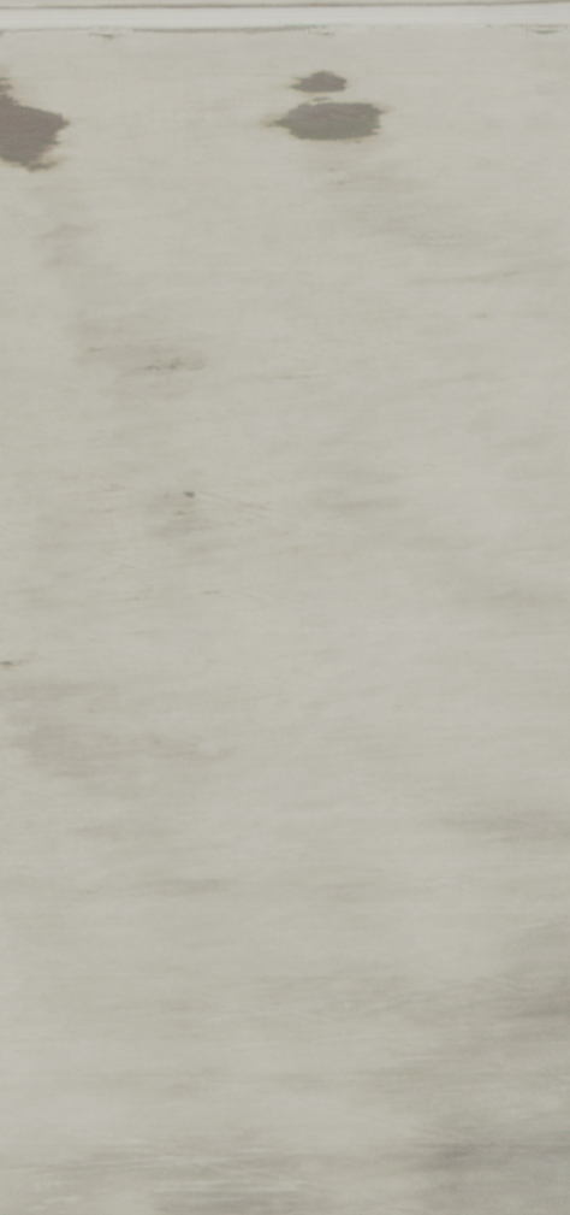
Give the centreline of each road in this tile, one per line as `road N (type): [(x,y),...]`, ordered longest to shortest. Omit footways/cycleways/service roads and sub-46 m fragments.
road 1 (residential): [(569,13),(0,16)]

